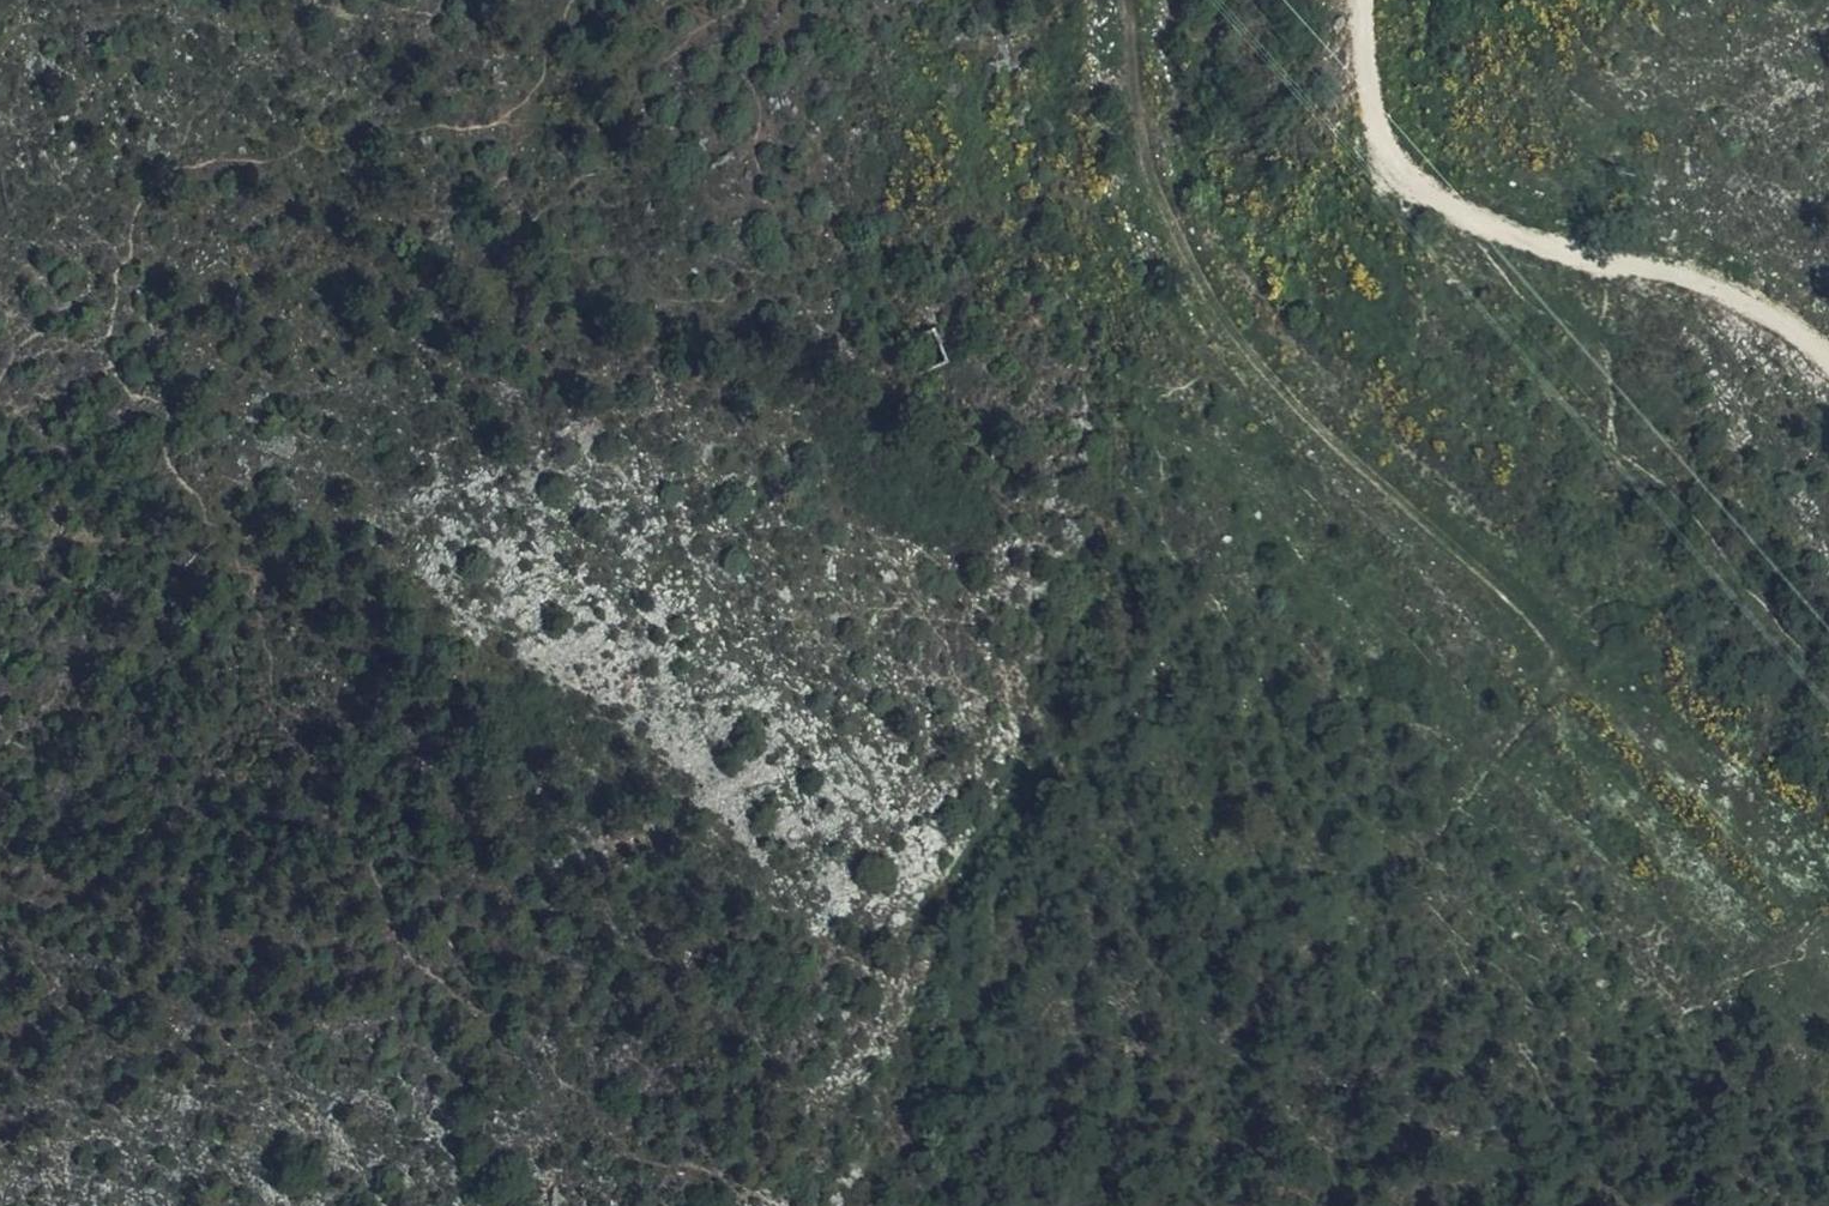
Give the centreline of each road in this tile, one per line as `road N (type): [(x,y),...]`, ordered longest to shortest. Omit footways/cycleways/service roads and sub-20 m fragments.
road 1 (track): [(1544,652),(1335,440),(1233,318),(1151,170),(1128,0)]
road 2 (track): [(1828,356),(1800,330),(1698,281),(1584,267),(1396,181),(1370,108),(1371,0)]

